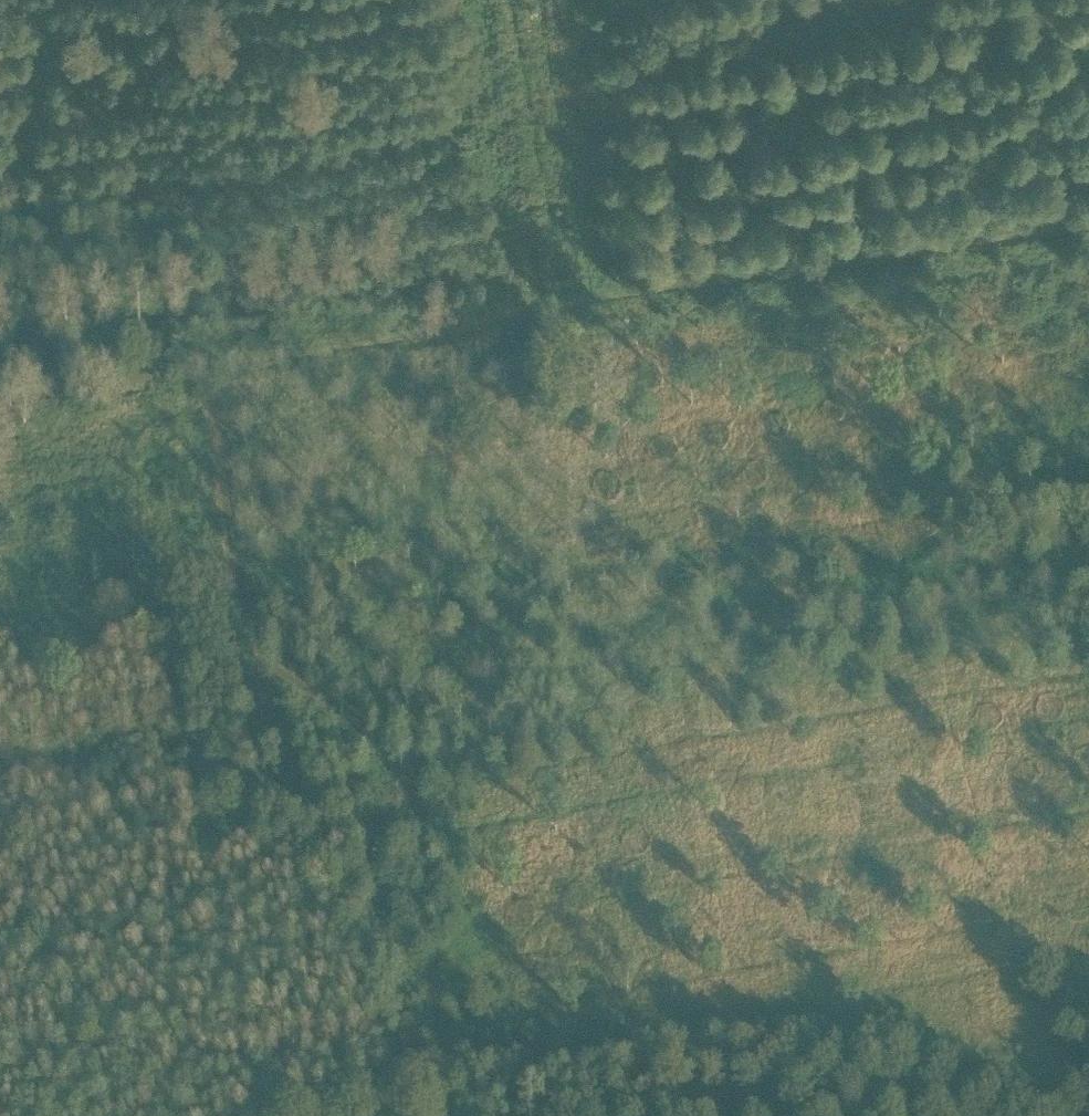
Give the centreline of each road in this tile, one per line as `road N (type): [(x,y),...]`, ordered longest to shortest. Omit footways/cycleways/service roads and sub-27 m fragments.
road 1 (track): [(197,368),(1088,217)]
road 2 (track): [(0,402),(197,368)]

